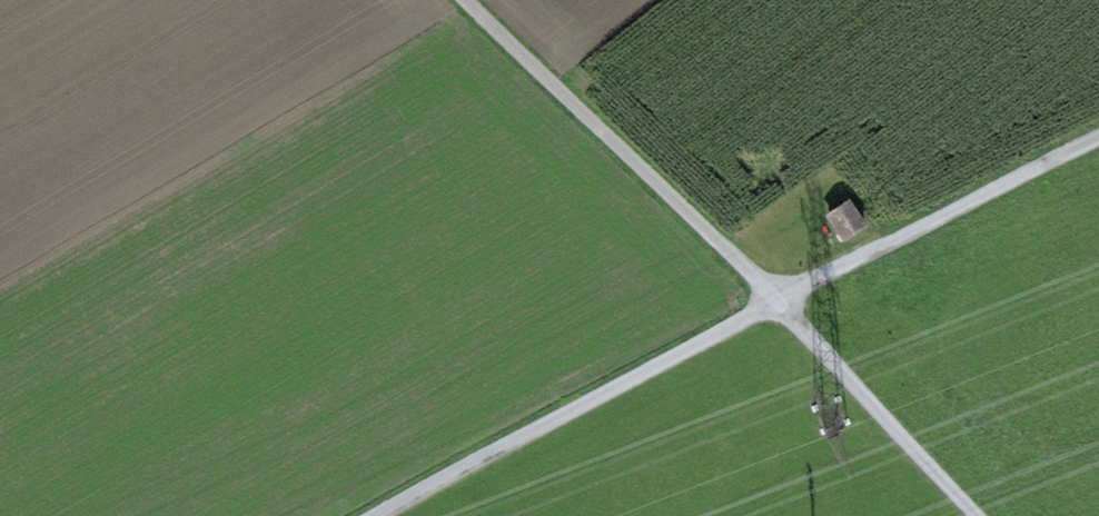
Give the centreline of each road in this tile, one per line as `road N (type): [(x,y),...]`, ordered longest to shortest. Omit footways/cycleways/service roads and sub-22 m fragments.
road 1 (track): [(365,515),(775,293),(1098,145)]
road 2 (track): [(473,0),(826,345),(963,515)]

